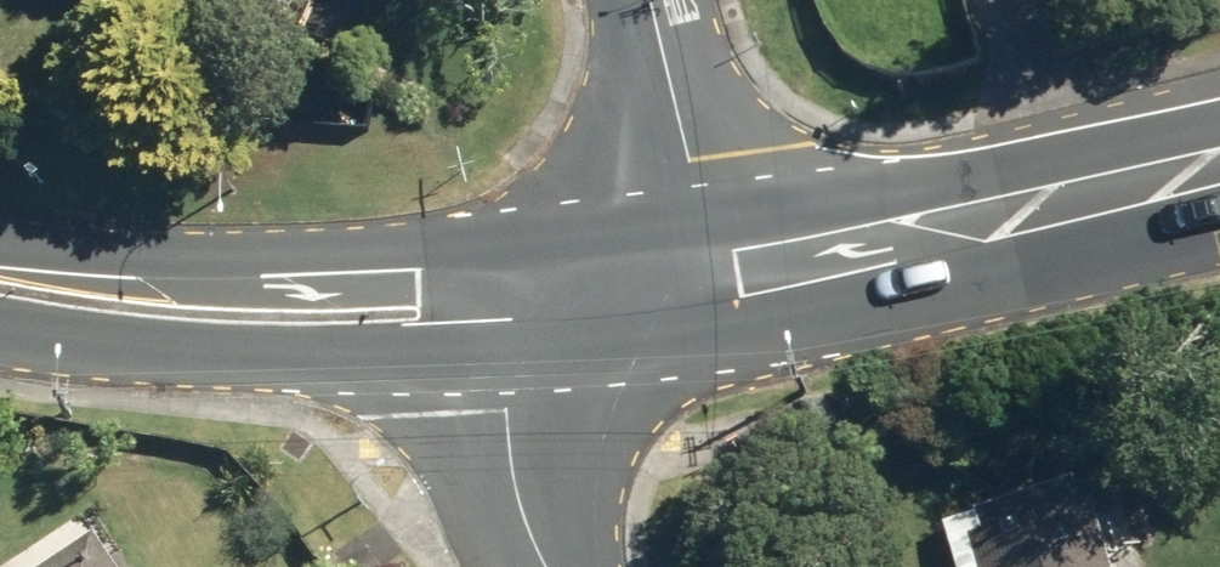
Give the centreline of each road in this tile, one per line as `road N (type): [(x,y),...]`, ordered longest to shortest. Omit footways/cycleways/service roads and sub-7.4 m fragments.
road 1 (secondary): [(1219,169),(989,223),(873,224),(741,250),(610,288)]
road 2 (secondary): [(610,288),(426,319),(230,319),(0,292)]
road 3 (residential): [(610,288),(503,412),(515,490),(542,566)]
road 4 (tertiary): [(650,0),(693,172),(610,288)]

